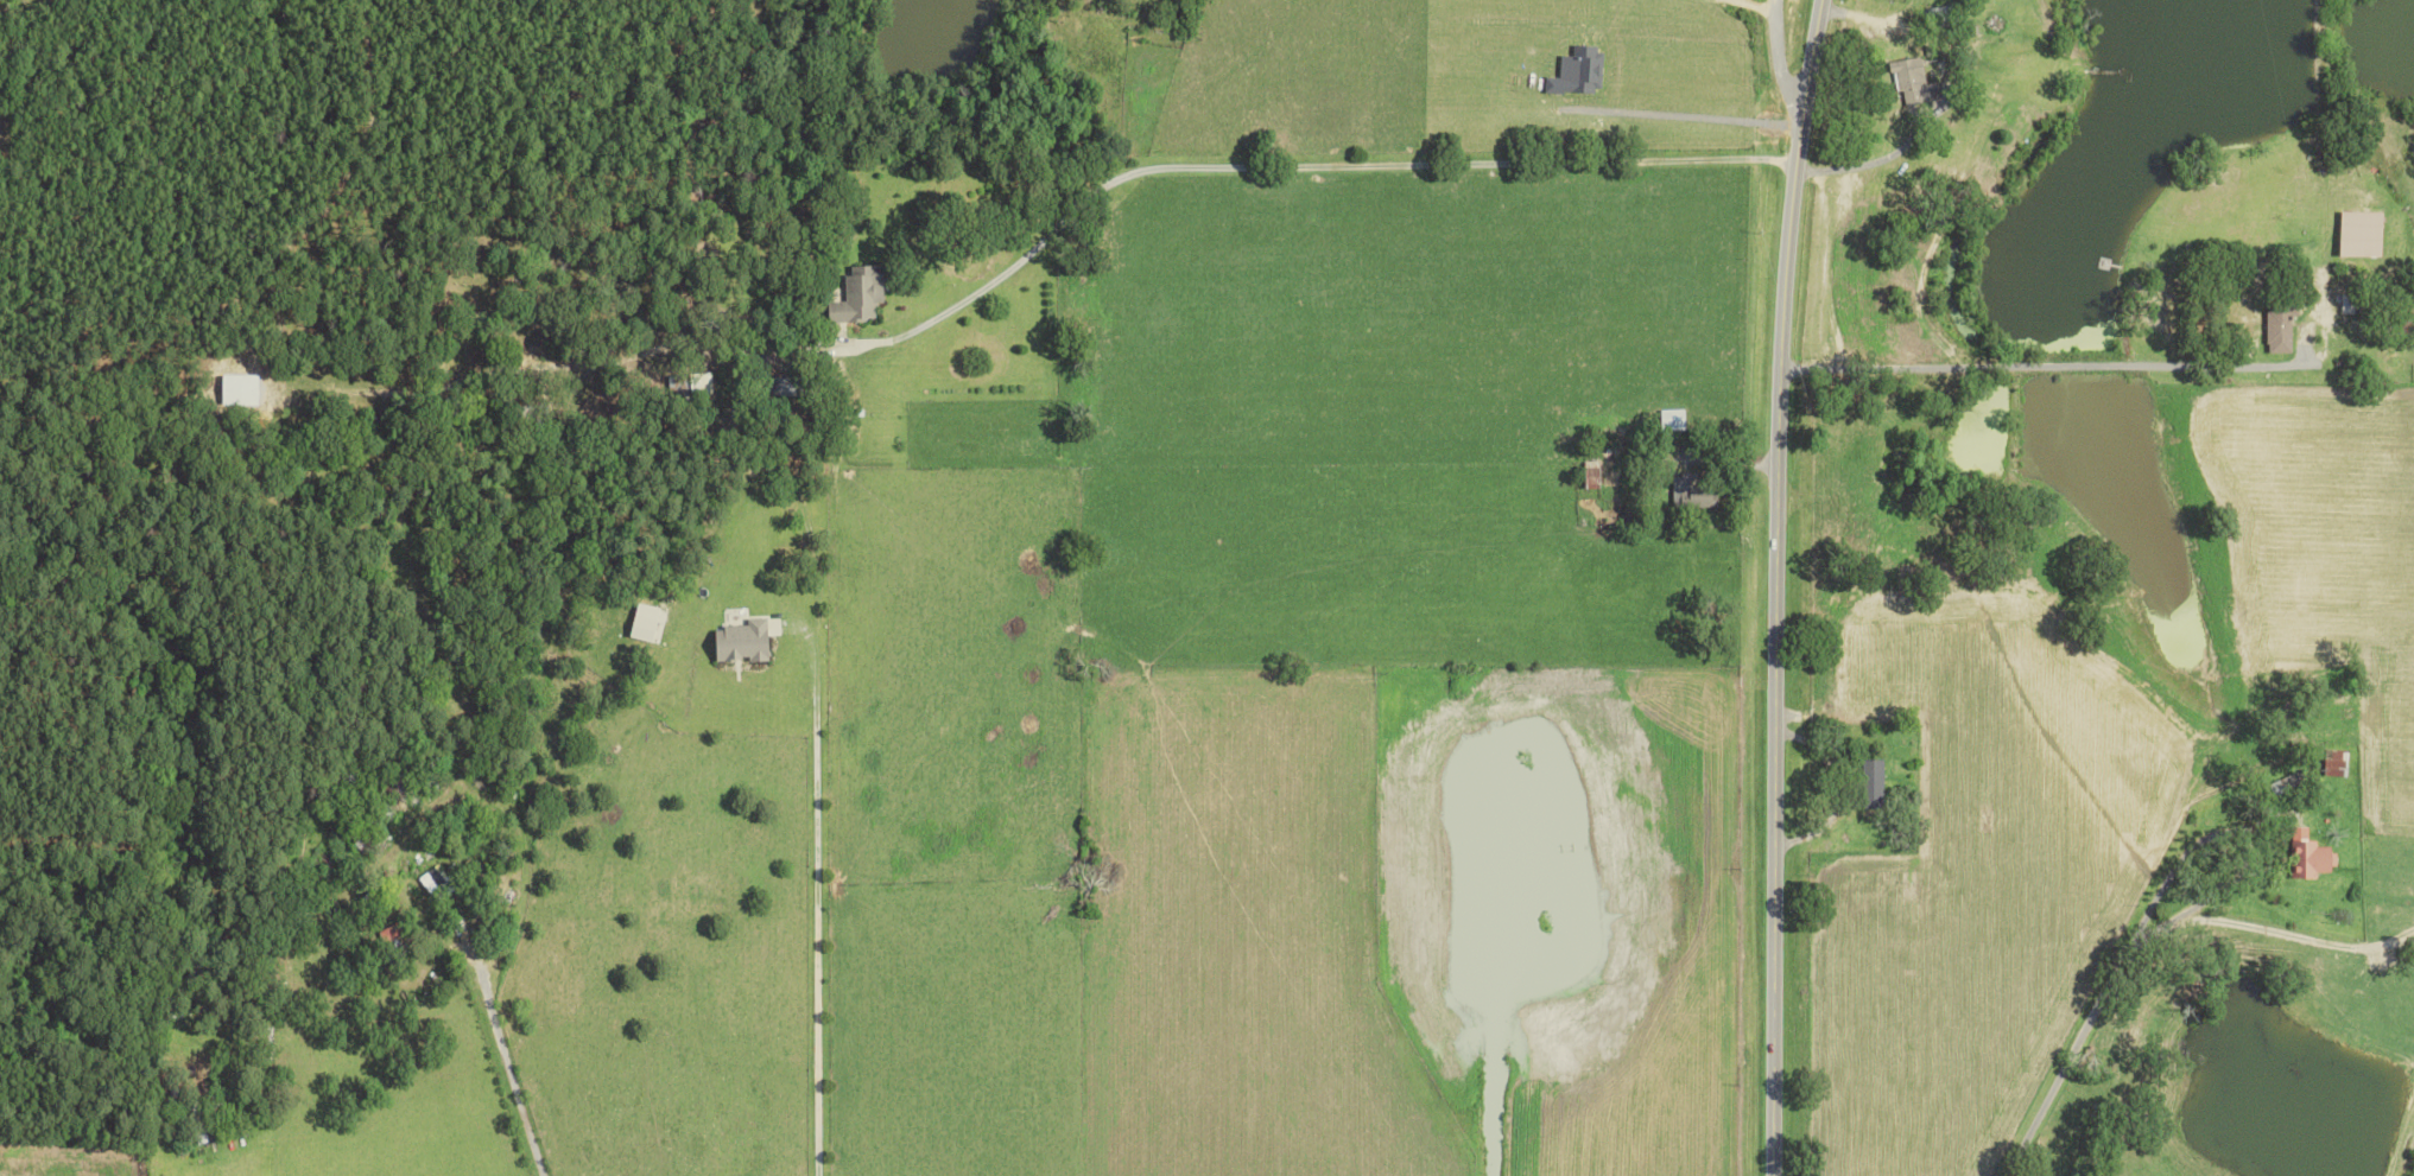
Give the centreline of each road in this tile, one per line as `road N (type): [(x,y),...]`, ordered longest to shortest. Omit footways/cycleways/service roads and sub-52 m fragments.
road 1 (secondary): [(1773,1175),(1781,369),(1800,172),(1829,0)]
road 2 (residential): [(1781,369),(2244,368)]
road 3 (residential): [(2011,1175),(2155,901),(2228,807)]
road 4 (residential): [(545,1175),(469,939)]

